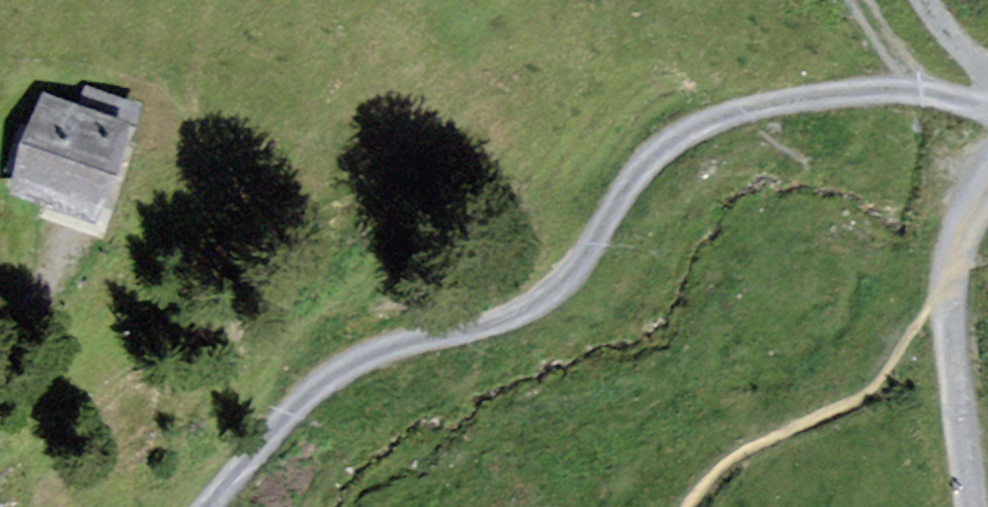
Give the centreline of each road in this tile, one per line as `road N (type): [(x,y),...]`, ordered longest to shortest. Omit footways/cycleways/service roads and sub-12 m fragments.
road 1 (track): [(209,506),(313,397),(356,364),(398,343),(509,318),(544,298),(583,262),(642,168),(688,130),(829,96),(922,92),(987,99)]
road 2 (track): [(957,389),(949,308),(955,240),(987,193)]
road 3 (track): [(66,235),(39,301),(0,363)]

